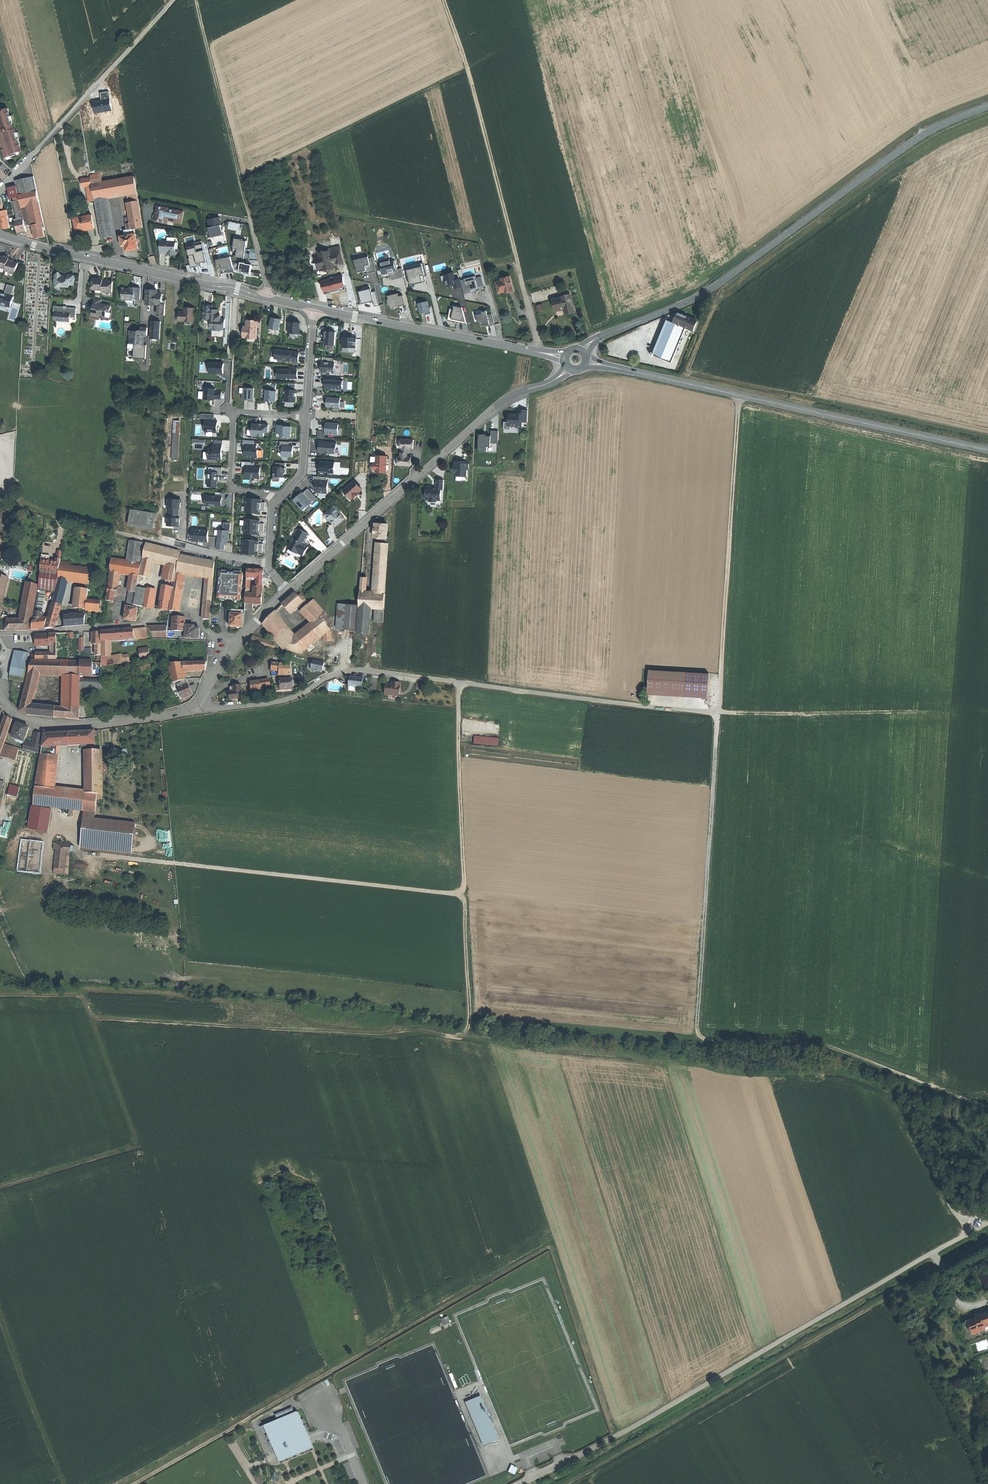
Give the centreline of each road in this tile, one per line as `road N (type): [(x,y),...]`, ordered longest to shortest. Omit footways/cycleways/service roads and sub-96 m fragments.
road 1 (track): [(459,682),(464,1034),(96,1019),(79,994),(0,996)]
road 2 (track): [(987,1108),(822,1045),(716,1042),(698,1034),(718,711)]
road 3 (track): [(987,1241),(567,1483)]
road 4 (tertiary): [(616,330),(695,298),(922,134),(987,106)]
road 5 (secondary): [(987,448),(627,370)]
road 6 (tertiary): [(288,593),(492,409),(545,384)]
road 7 (track): [(740,395),(718,711)]
road 8 (track): [(196,0),(271,299)]
road 9 (track): [(520,273),(444,0)]
road 10 (track): [(91,1017),(137,1147),(0,1188)]
road 11 (secondary): [(0,236),(235,291)]
road 12 (secondary): [(315,308),(533,351)]
road 13 (residential): [(195,707),(296,694),(342,670),(399,674)]
road 14 (tertiary): [(0,695),(9,711),(47,727),(195,707)]
road 15 (track): [(0,1314),(65,1483)]
road 16 (residential): [(4,638),(146,624),(148,614)]
road 17 (residential): [(0,191),(103,79)]
road 18 (tertiary): [(203,696),(242,637),(288,593)]
road 19 (residential): [(231,411),(231,488),(275,501)]
road 20 (residential): [(235,291),(231,411)]

